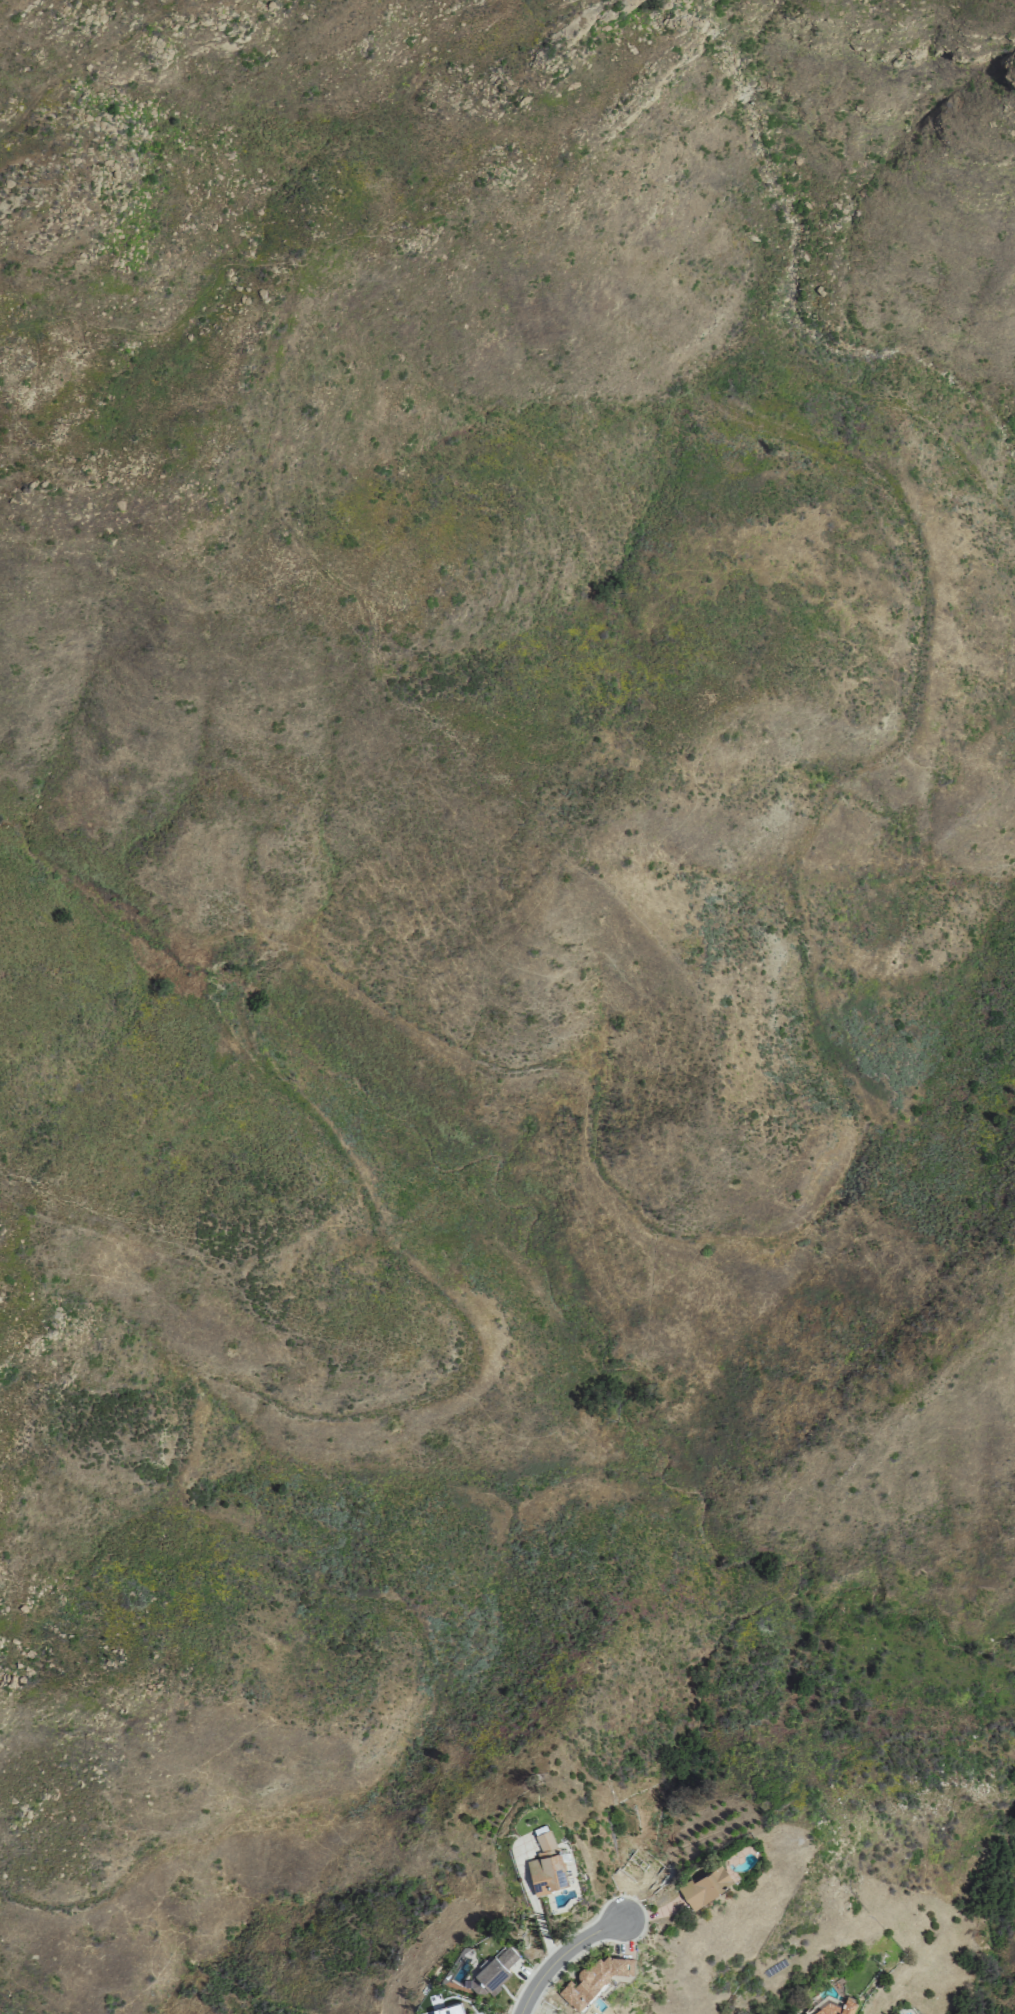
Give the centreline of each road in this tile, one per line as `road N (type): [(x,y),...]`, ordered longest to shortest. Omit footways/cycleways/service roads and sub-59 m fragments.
road 1 (residential): [(523,2013),(568,1952),(625,1919)]

